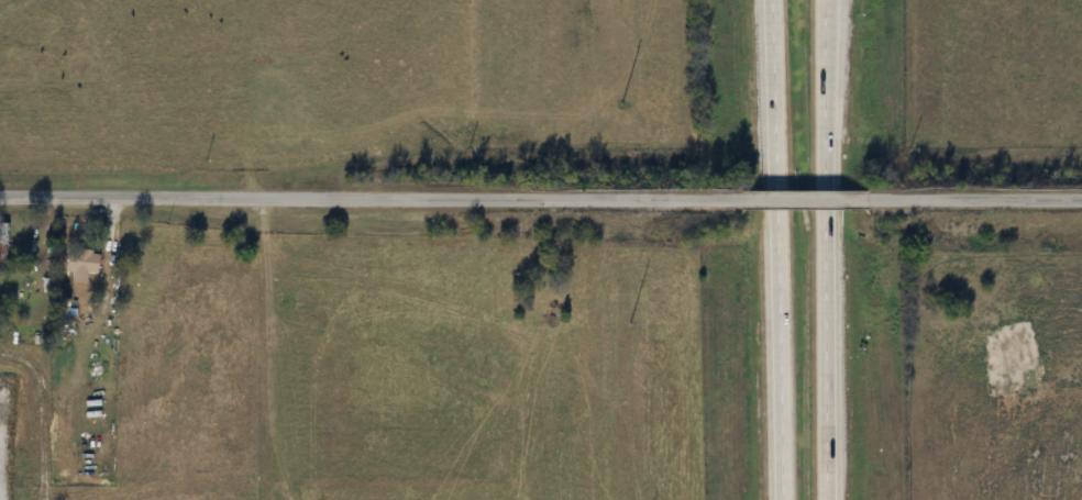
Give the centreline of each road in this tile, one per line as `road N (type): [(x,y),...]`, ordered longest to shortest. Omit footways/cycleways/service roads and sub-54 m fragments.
road 1 (residential): [(720,204),(0,201)]
road 2 (motorway): [(770,215),(772,499)]
road 3 (motorway): [(818,499),(817,215)]
road 4 (residential): [(1081,203),(853,203)]
road 5 (motorway): [(761,0),(769,195)]
road 6 (motorway): [(817,195),(814,0)]
road 7 (residential): [(853,203),(720,204)]

